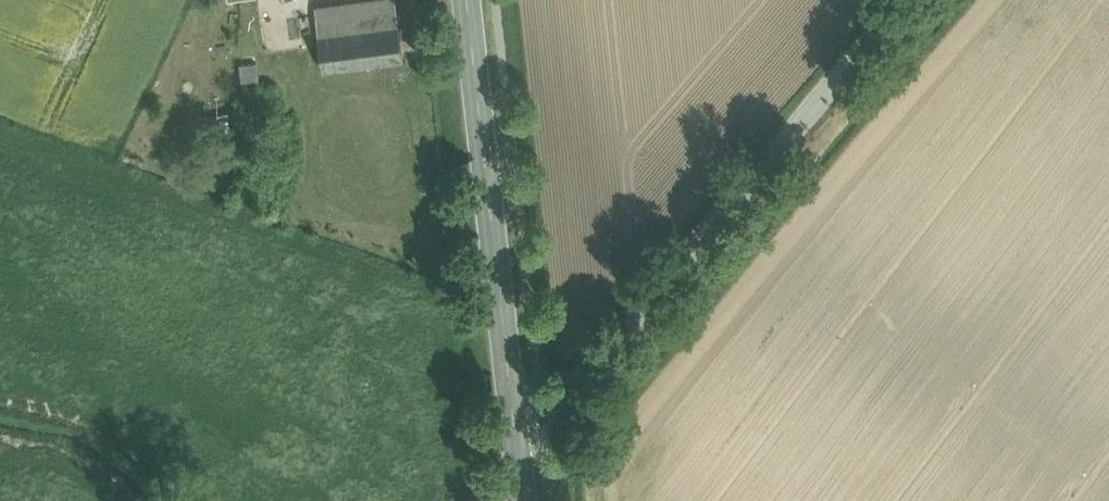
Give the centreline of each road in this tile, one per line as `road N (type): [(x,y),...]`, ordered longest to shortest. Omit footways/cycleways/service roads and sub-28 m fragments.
road 1 (residential): [(904,0),(518,458)]
road 2 (secondary): [(467,0),(518,458)]

